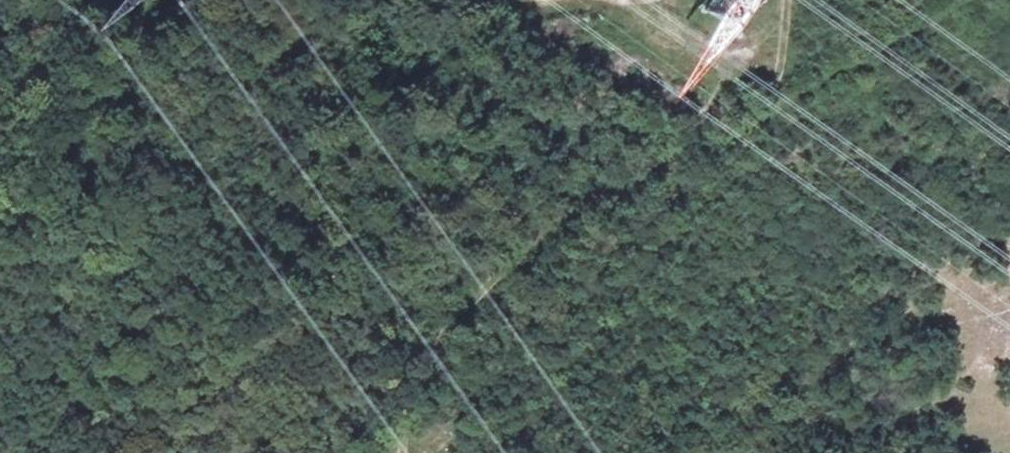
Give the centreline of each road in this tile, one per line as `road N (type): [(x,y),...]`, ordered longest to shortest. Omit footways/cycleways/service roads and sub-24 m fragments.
road 1 (track): [(384,452),(414,381),(527,239),(775,87)]
road 2 (track): [(297,452),(353,250),(363,161),(394,93),(465,22),(531,0)]
road 3 (track): [(775,87),(955,0)]

